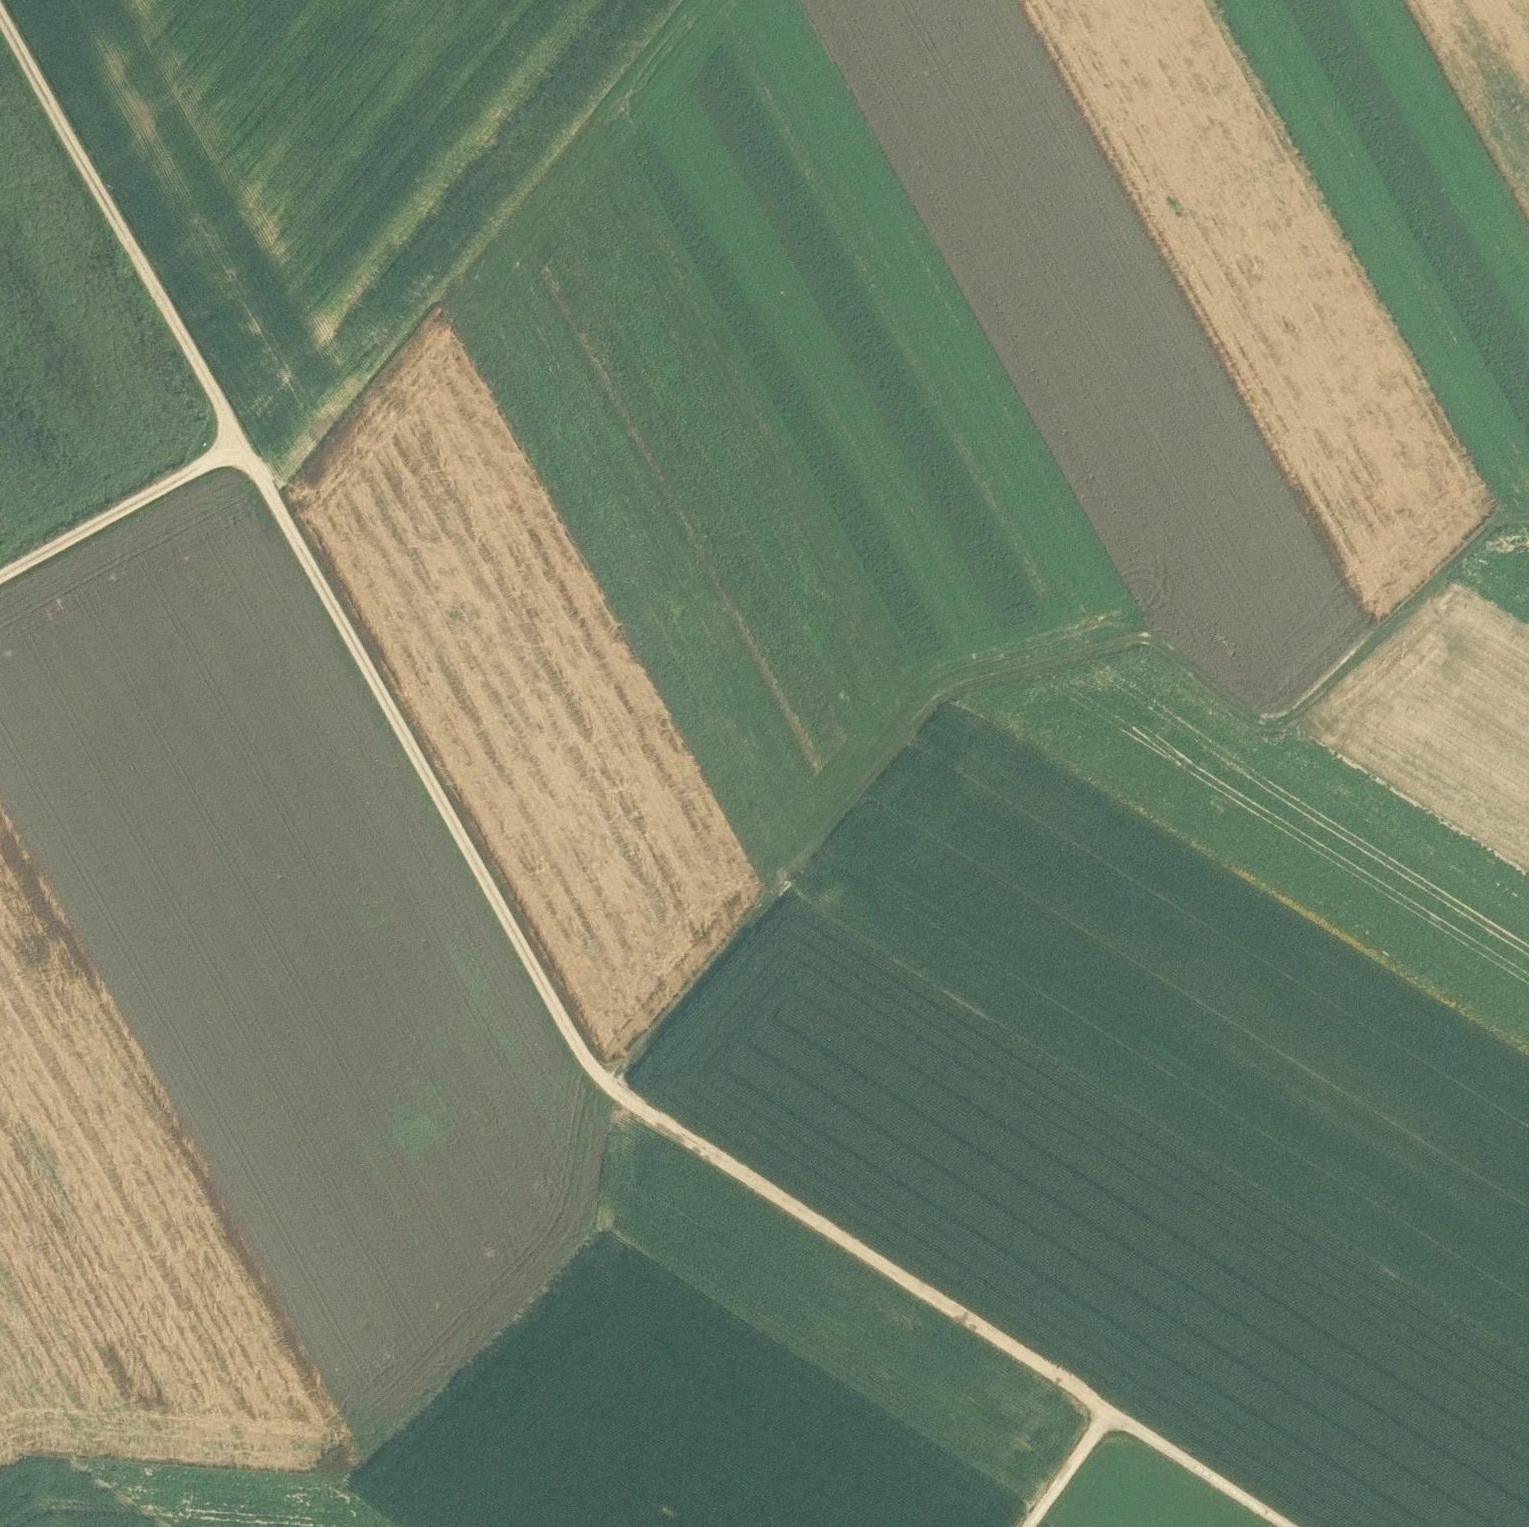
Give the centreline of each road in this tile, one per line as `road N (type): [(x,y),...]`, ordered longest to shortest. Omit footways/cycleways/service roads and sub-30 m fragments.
road 1 (track): [(608,1085),(937,699),(1143,640),(1259,731),(1279,733),(1494,524),(1528,525)]
road 2 (track): [(608,1085),(590,1066),(242,443)]
road 3 (track): [(1111,1418),(608,1085)]
road 4 (track): [(0,21),(242,443)]
road 5 (track): [(242,443),(0,582)]
road 6 (track): [(1111,1418),(1282,1526)]
road 7 (track): [(1034,1526),(1111,1418)]

